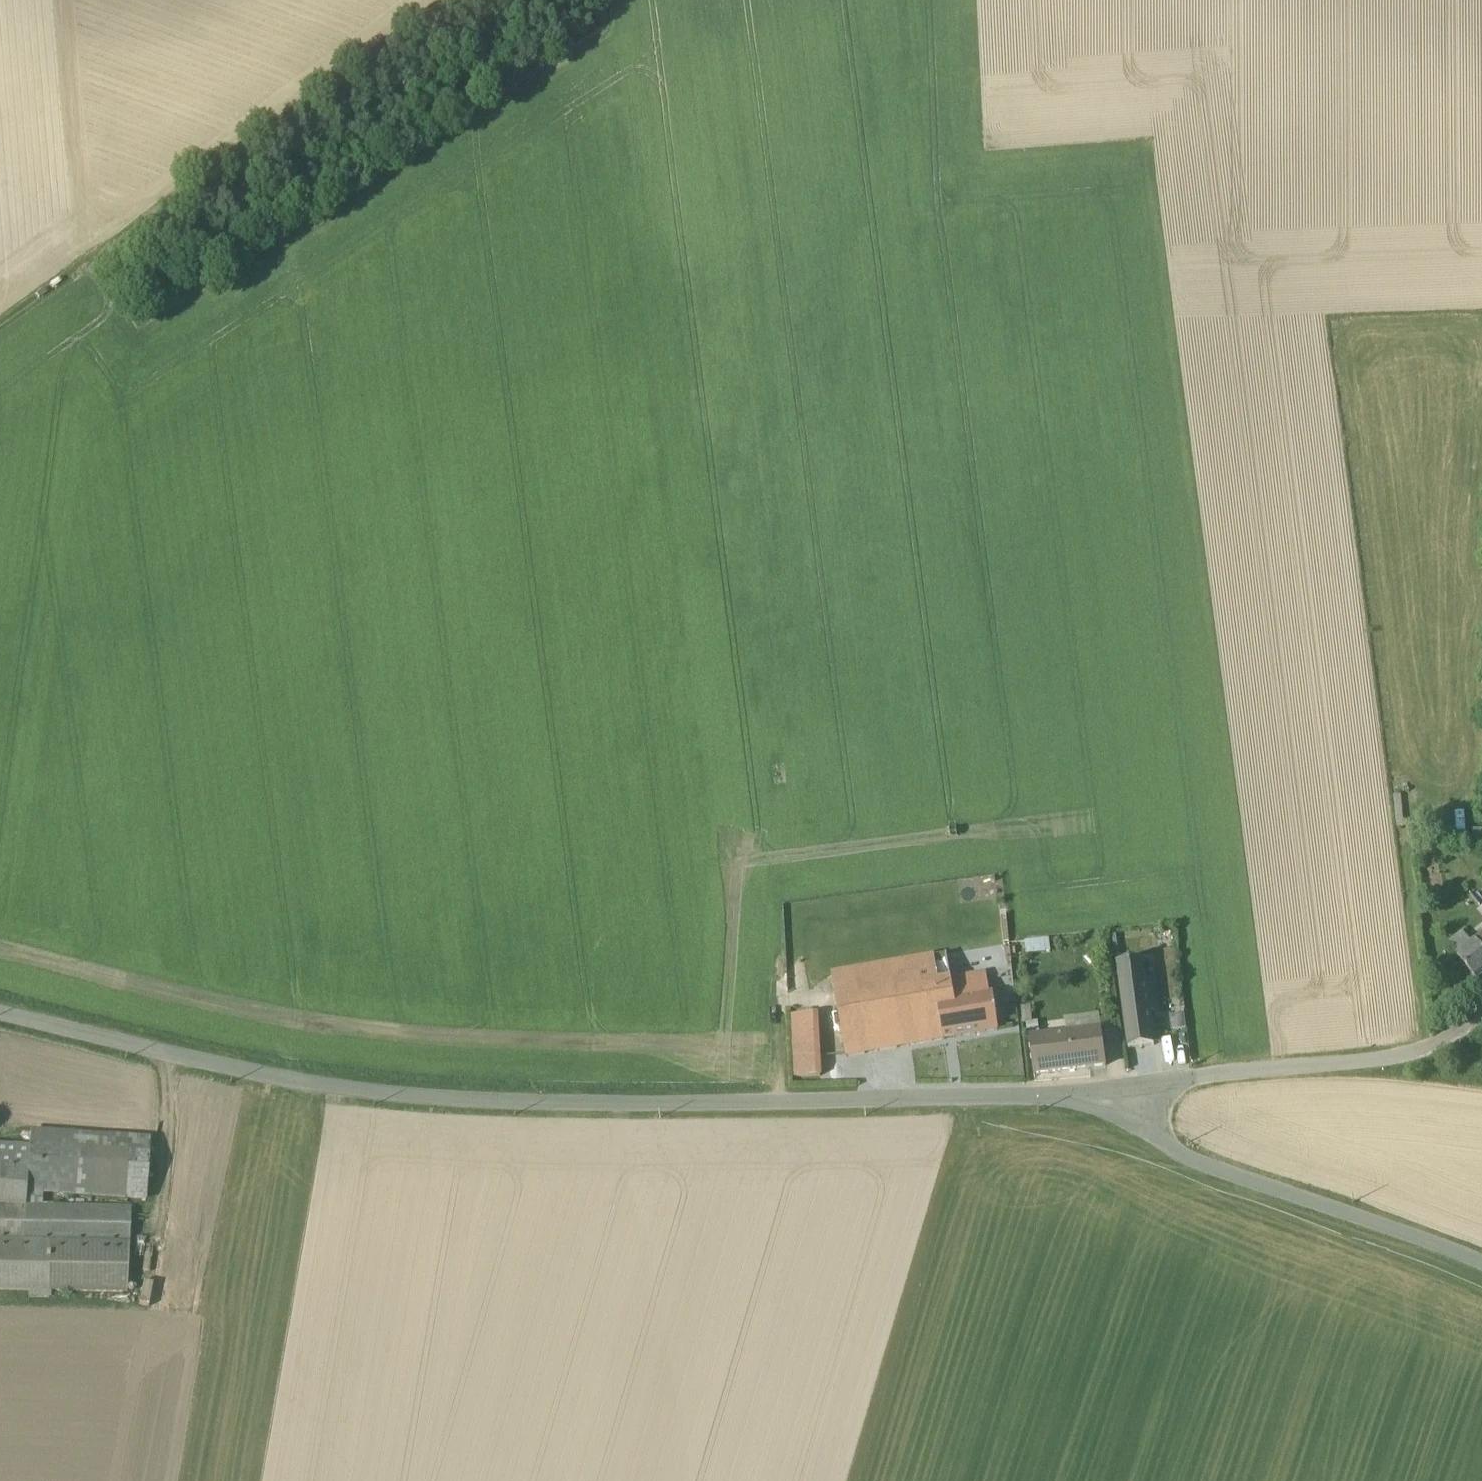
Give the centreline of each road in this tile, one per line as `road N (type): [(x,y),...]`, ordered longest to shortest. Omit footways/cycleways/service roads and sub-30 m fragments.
road 1 (unclassified): [(1125,1094),(409,1099),(276,1078),(0,1011)]
road 2 (track): [(0,319),(442,0)]
road 3 (unclassified): [(1481,1263),(1176,1157),(1145,1132),(1125,1094)]
road 4 (unclassified): [(1125,1094),(1189,1079),(1404,1054),(1481,1011)]

